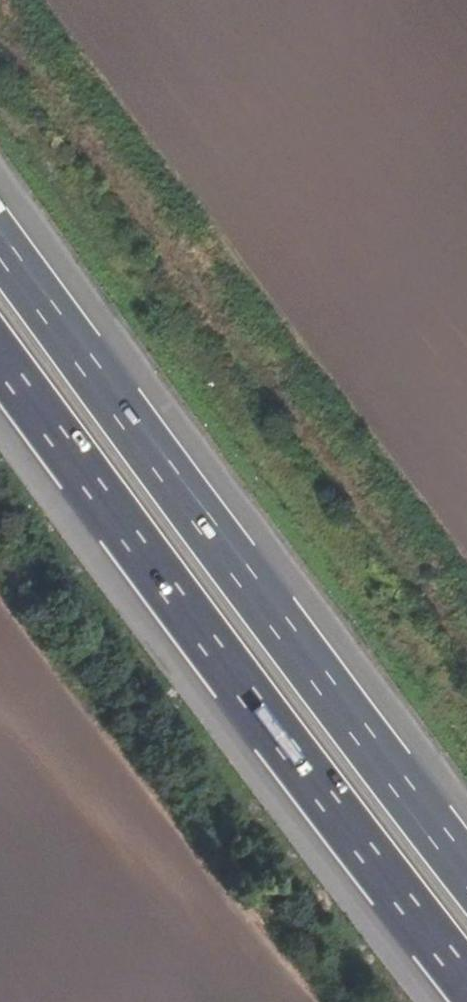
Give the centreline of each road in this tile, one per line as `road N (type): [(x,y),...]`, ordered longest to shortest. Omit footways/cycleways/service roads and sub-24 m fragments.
road 1 (track): [(0,10),(466,644)]
road 2 (motorway): [(466,862),(0,238)]
road 3 (motorway): [(0,349),(466,967)]

